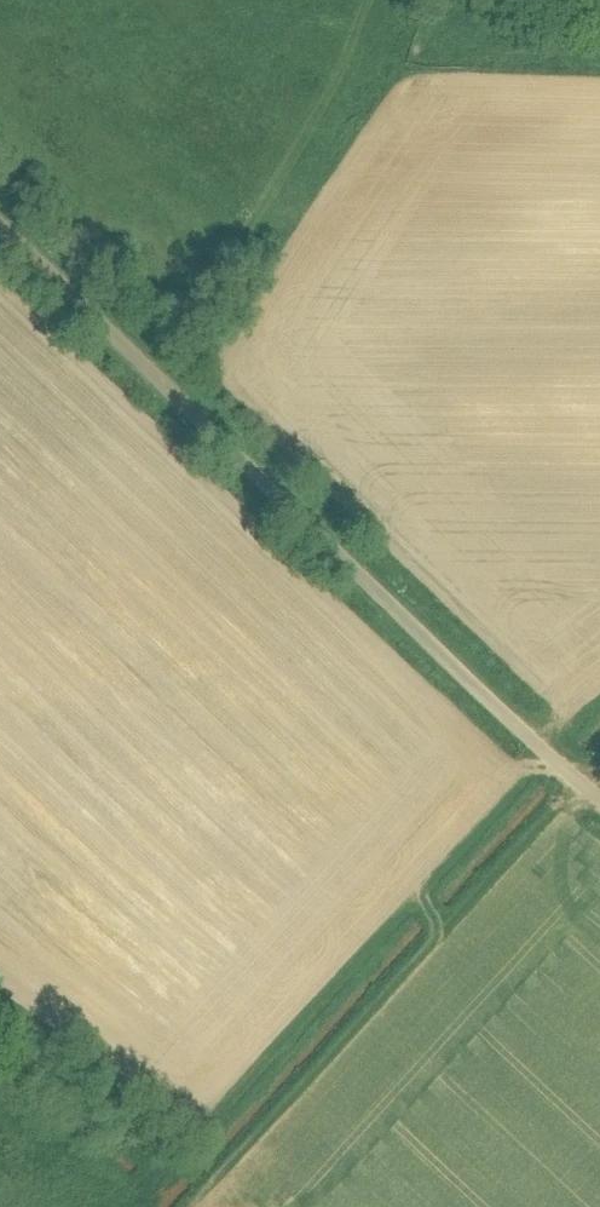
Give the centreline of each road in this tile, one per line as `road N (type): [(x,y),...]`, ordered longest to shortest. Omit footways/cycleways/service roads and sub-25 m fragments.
road 1 (unclassified): [(0,221),(599,800)]

